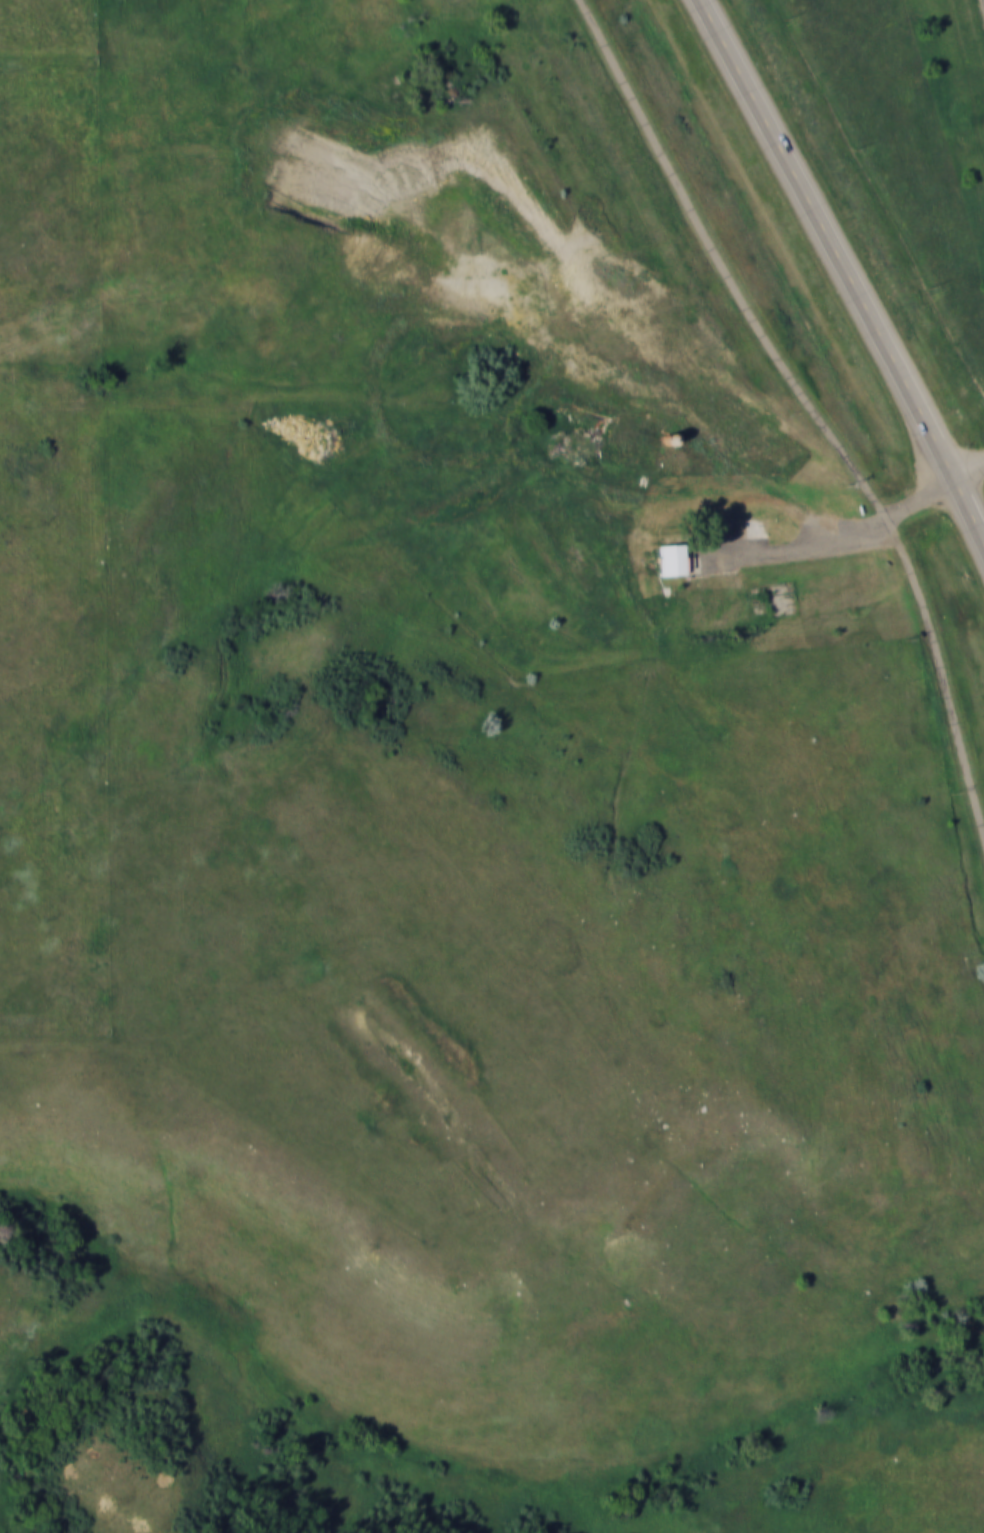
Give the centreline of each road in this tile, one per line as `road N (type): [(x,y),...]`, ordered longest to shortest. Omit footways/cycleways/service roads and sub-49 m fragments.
road 1 (primary): [(696,0),(983,545)]
road 2 (residential): [(790,552),(888,518),(983,458)]

